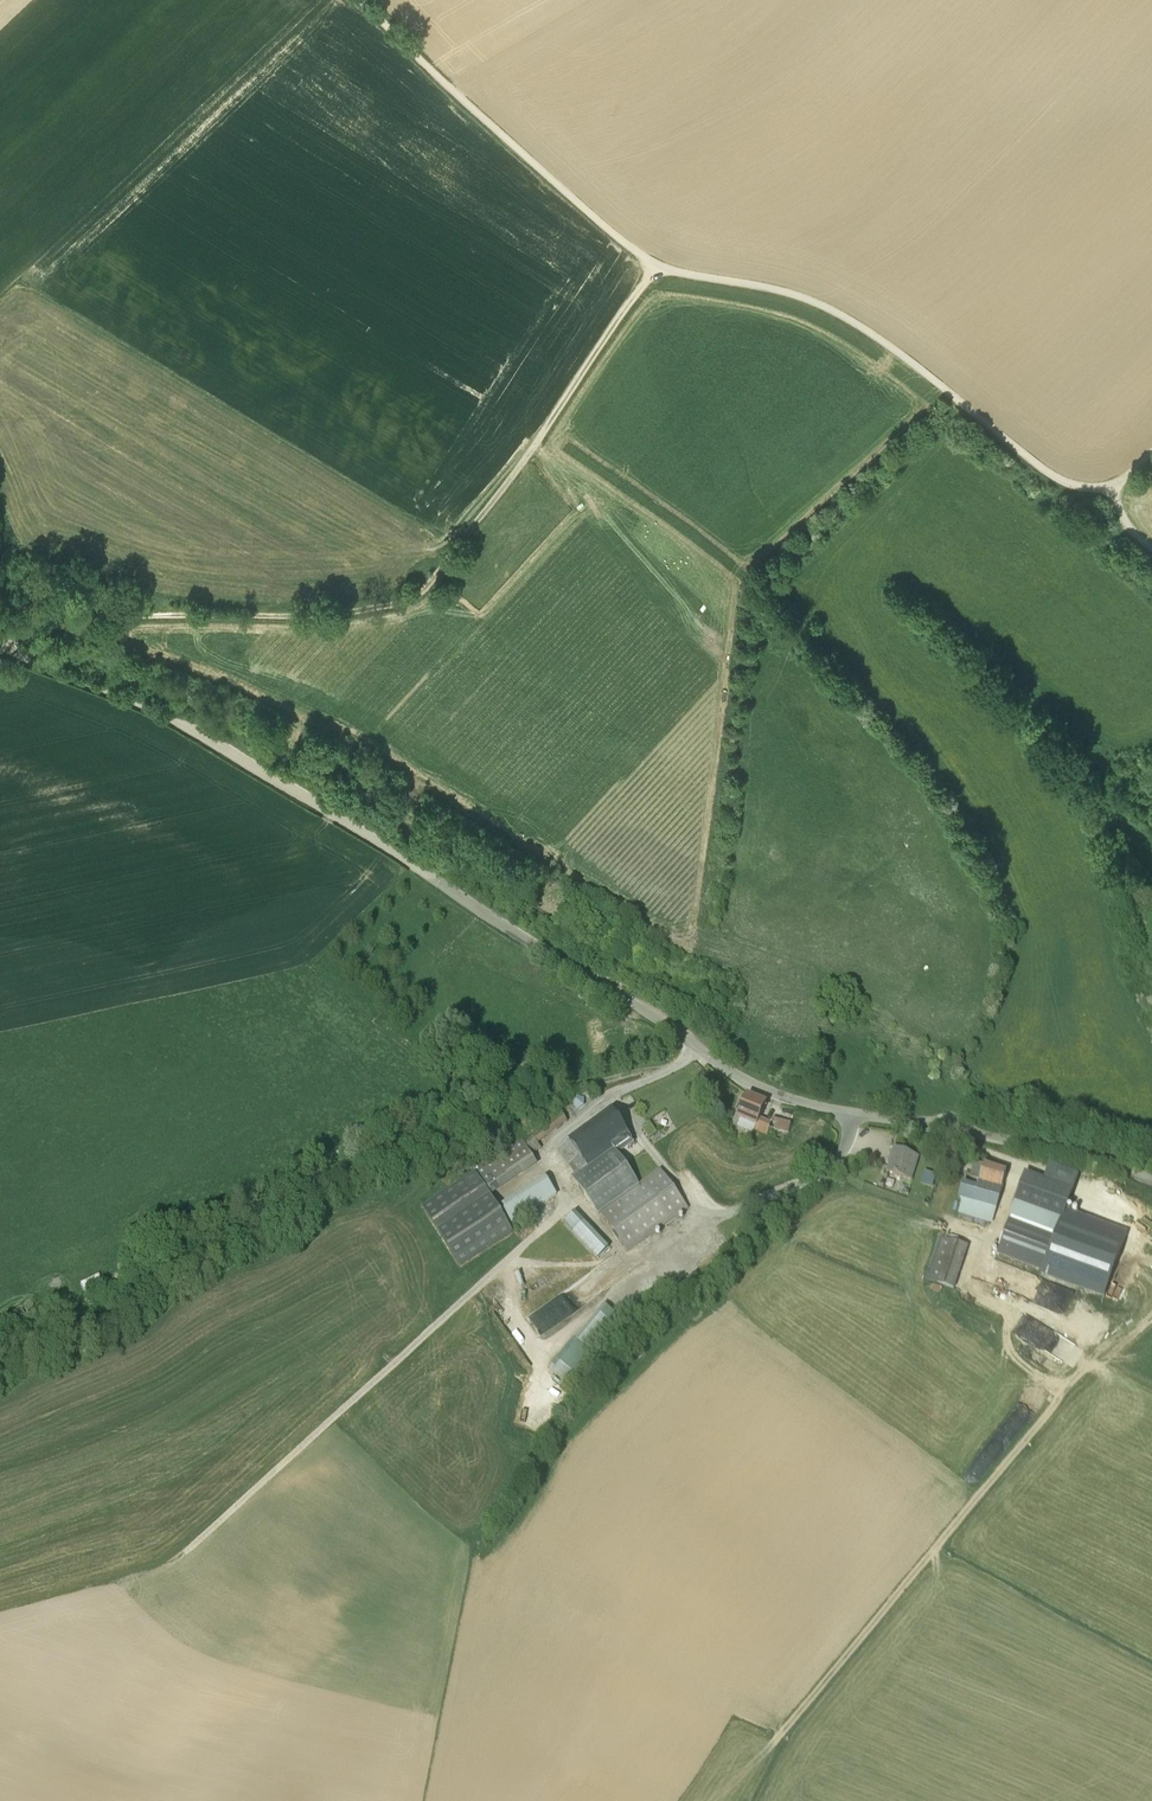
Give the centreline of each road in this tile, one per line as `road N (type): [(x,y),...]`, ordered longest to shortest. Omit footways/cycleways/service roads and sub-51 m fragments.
road 1 (tertiary): [(1151,1179),(1069,1151),(768,1091),(179,721),(0,649)]
road 2 (track): [(660,265),(507,485),(413,597),(324,615),(85,620),(0,640)]
road 3 (track): [(674,1067),(583,1086),(500,1131),(375,1164),(265,1230),(186,1264),(128,1310),(0,1370)]
road 4 (track): [(575,1197),(184,1554)]
road 5 (unclassified): [(660,265),(822,305),(885,343),(1050,474),(1081,487),(1111,486)]
road 6 (track): [(817,1177),(695,1289),(626,1339),(549,1432),(500,1524),(474,1550)]
road 7 (unclassified): [(660,265),(571,196),(361,0)]

